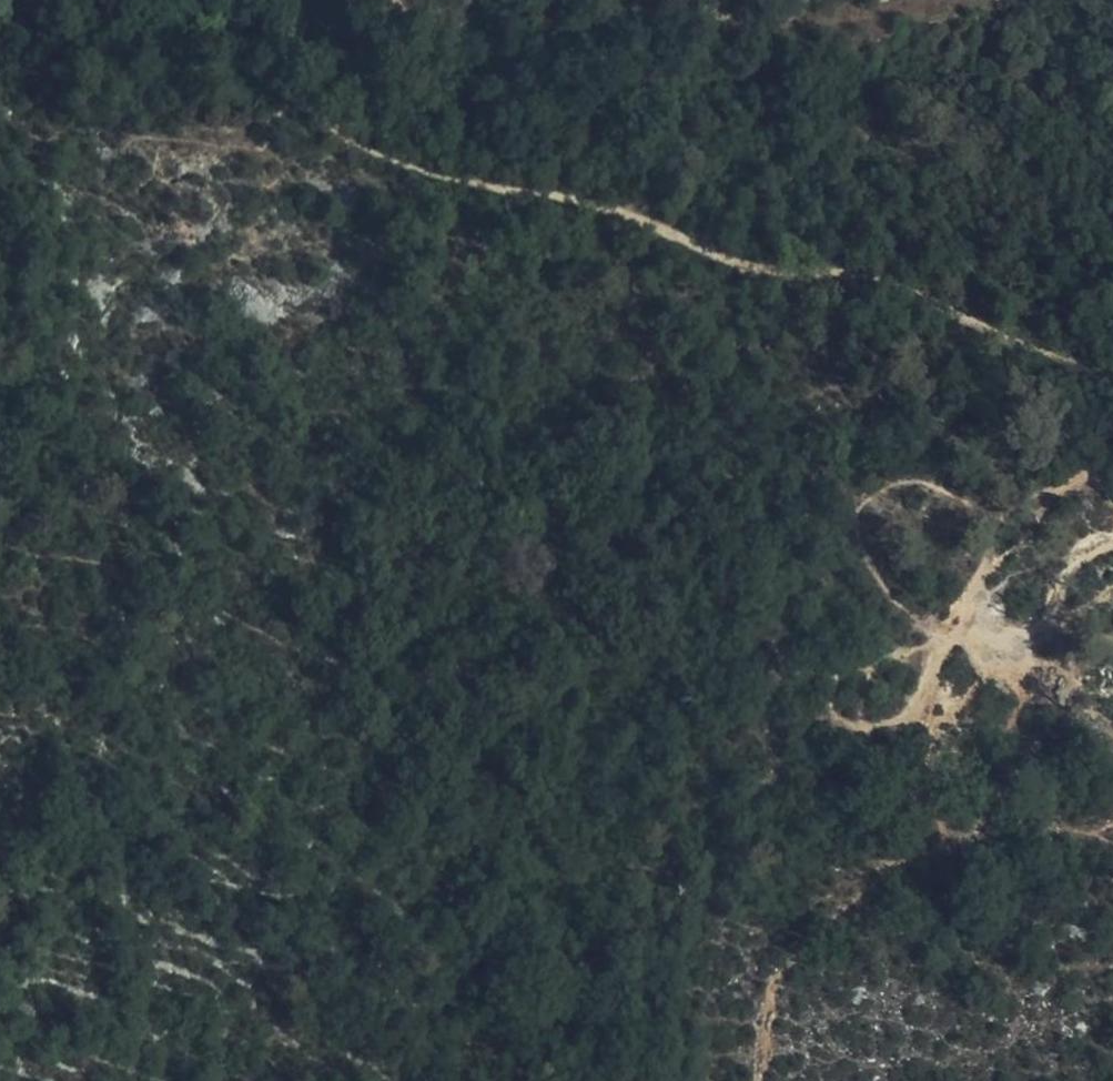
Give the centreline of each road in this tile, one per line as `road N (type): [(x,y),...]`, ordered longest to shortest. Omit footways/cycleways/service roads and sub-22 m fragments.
road 1 (track): [(288,0),(275,9),(253,77),(423,172),(592,200),(745,263),(885,279),(1015,343),(1112,368)]

